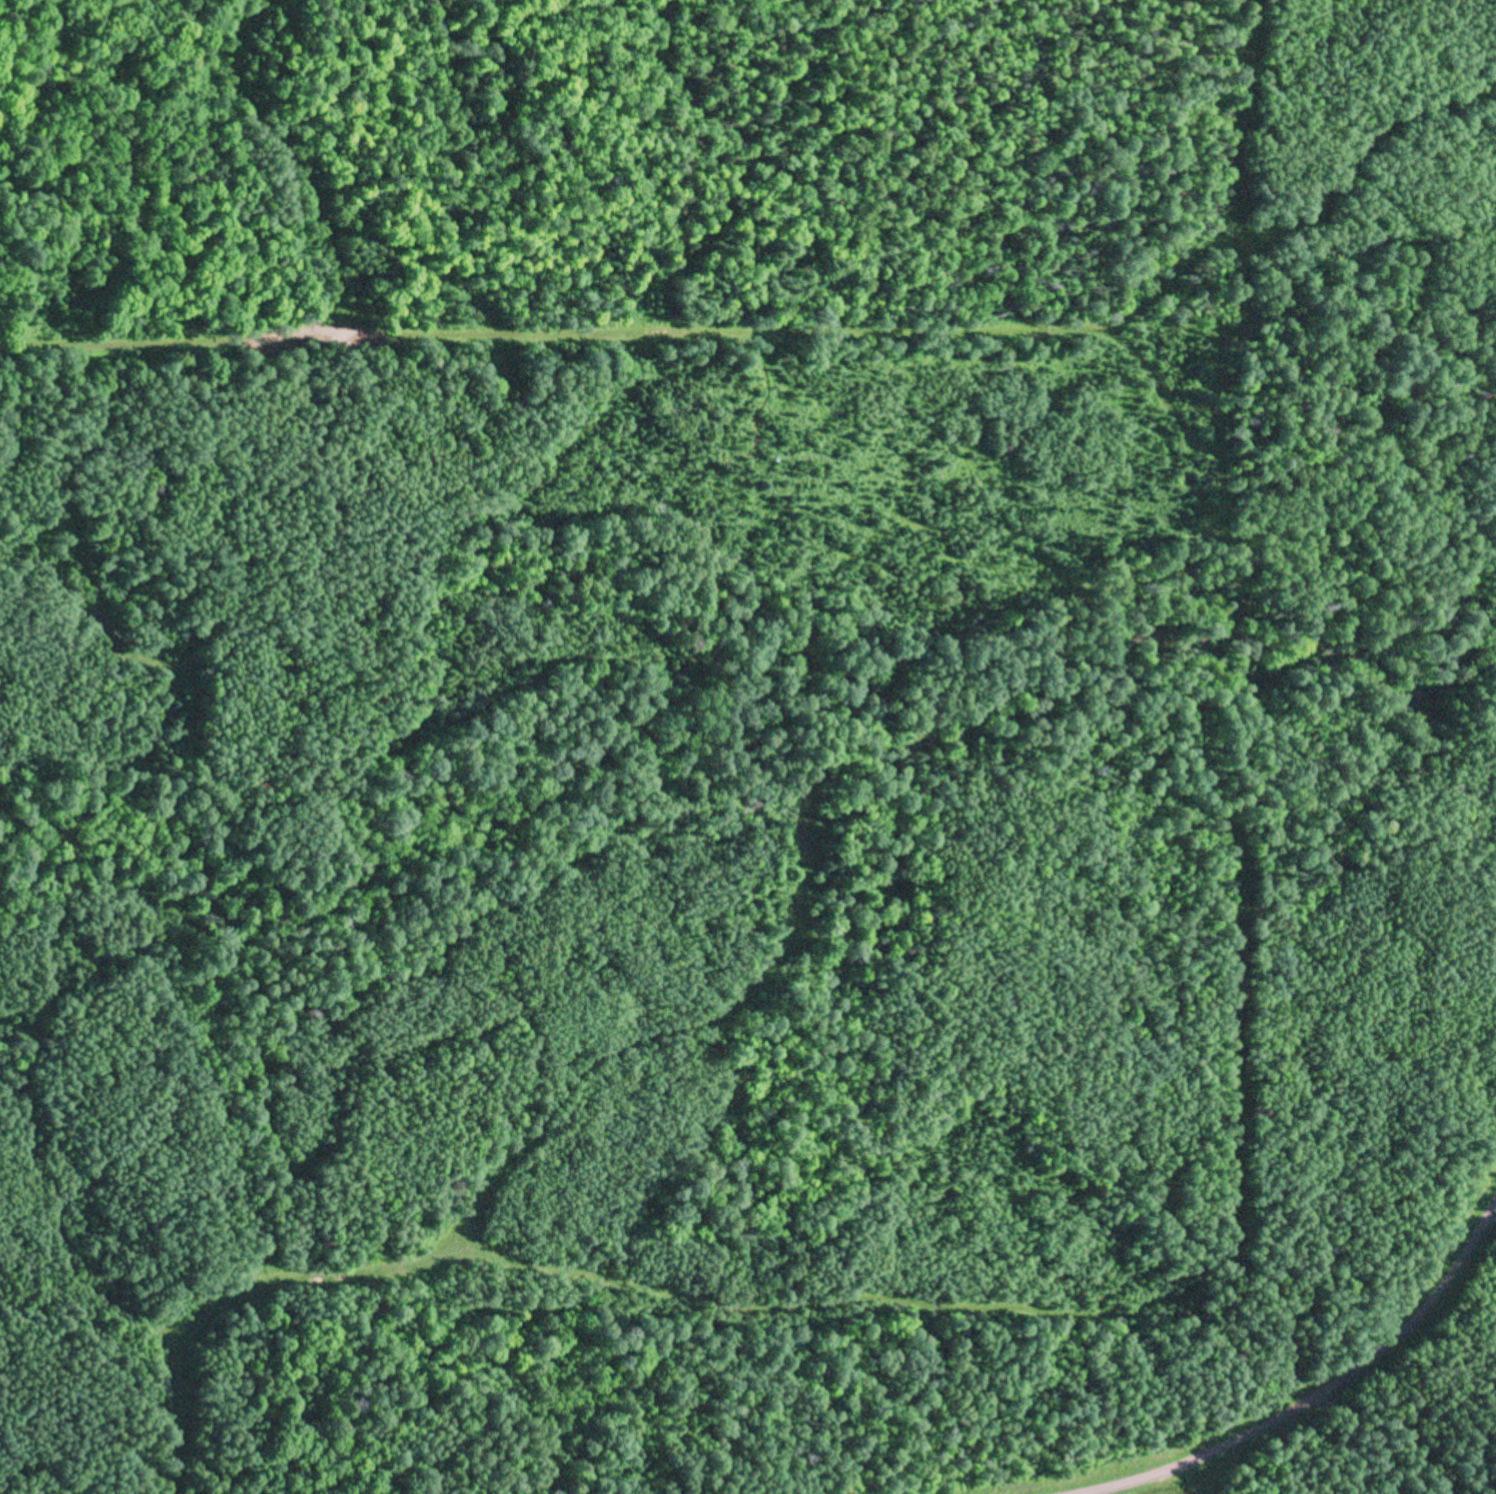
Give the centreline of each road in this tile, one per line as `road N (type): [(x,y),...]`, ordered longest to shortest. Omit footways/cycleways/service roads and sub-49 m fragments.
road 1 (residential): [(1068,1493),(1164,1477),(1328,1393),(1435,1306),(1495,1191)]

